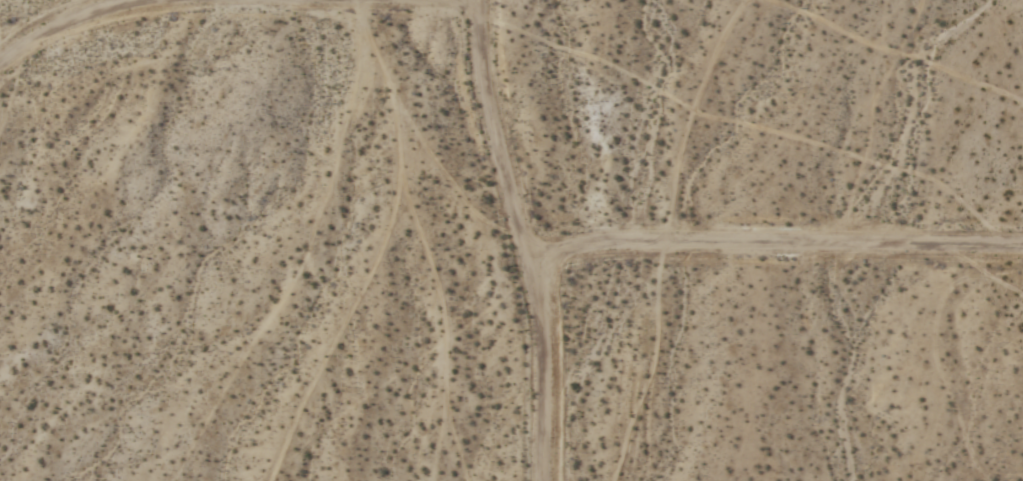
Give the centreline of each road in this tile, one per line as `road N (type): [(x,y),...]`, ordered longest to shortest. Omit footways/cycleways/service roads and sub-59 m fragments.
road 1 (track): [(1022,246),(625,244),(528,258)]
road 2 (track): [(545,480),(544,337),(496,129),(483,0)]
road 3 (track): [(0,64),(68,24),(151,0)]

